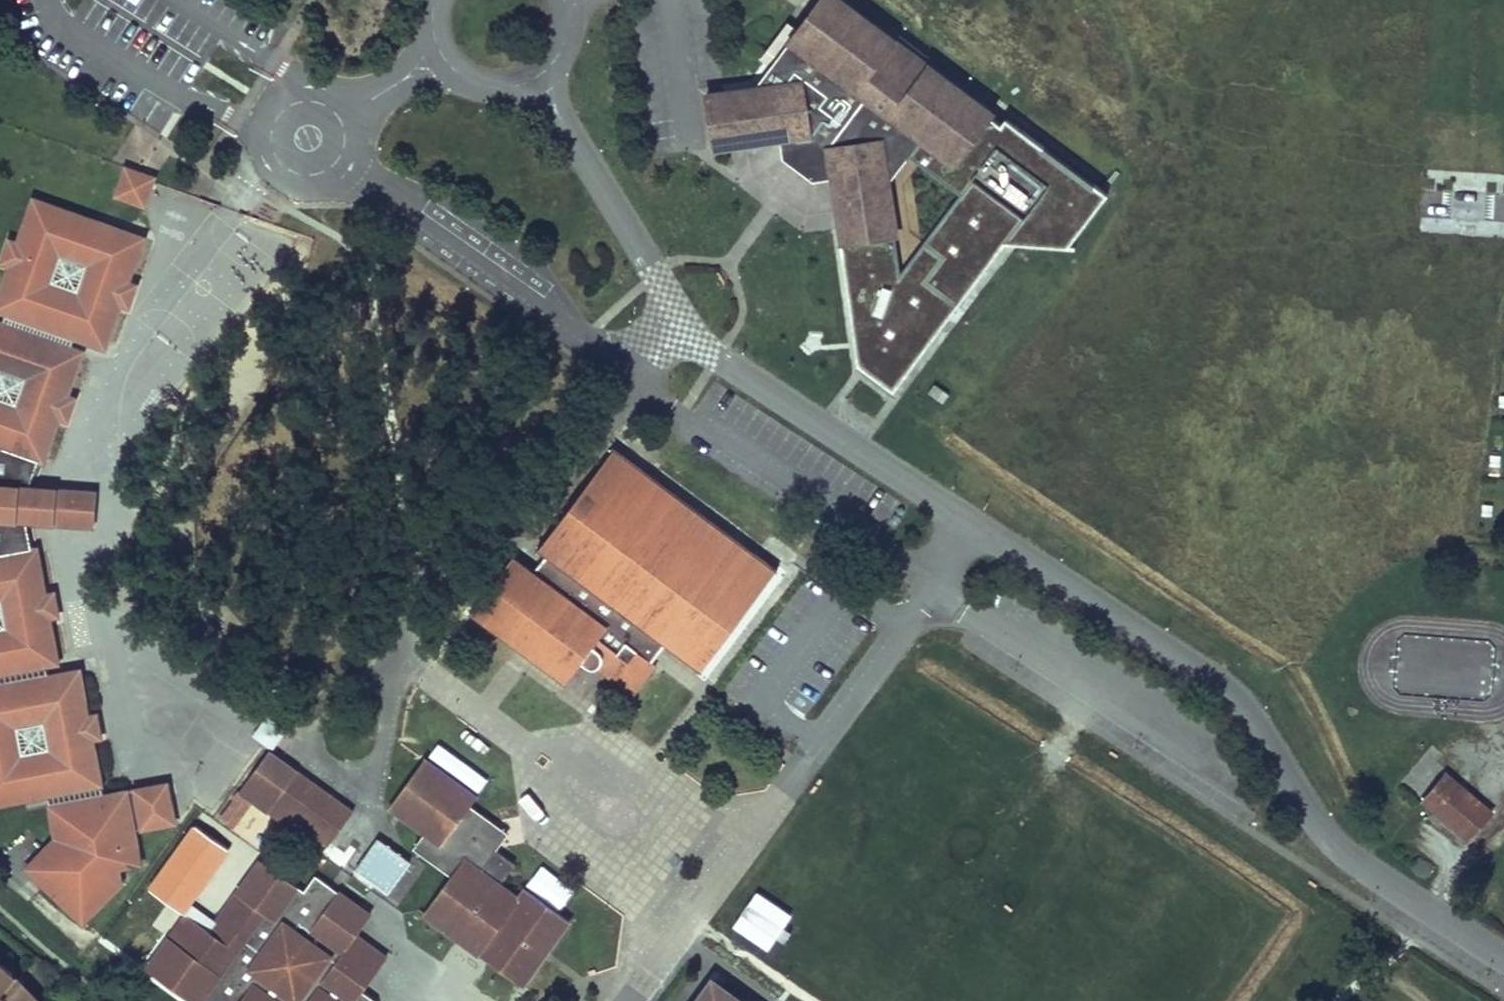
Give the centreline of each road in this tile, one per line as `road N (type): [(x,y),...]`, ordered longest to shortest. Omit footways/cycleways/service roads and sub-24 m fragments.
road 1 (unclassified): [(1503,958),(1343,857),(1239,701),(1216,681),(720,360),(655,270),(544,82)]
road 2 (unclassified): [(335,76),(302,70),(272,84),(253,115),(254,144),(274,174),(317,185),(350,169),(367,137),(362,103)]

